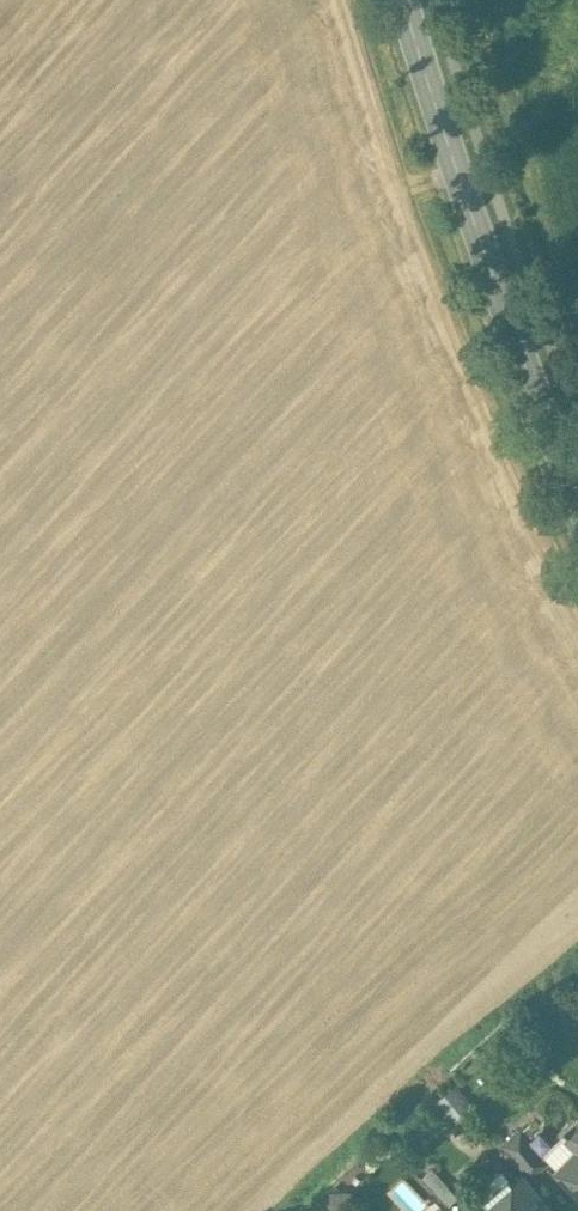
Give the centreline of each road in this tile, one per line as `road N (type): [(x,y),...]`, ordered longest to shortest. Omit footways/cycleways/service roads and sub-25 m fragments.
road 1 (secondary): [(400,0),(462,199),(577,492)]

